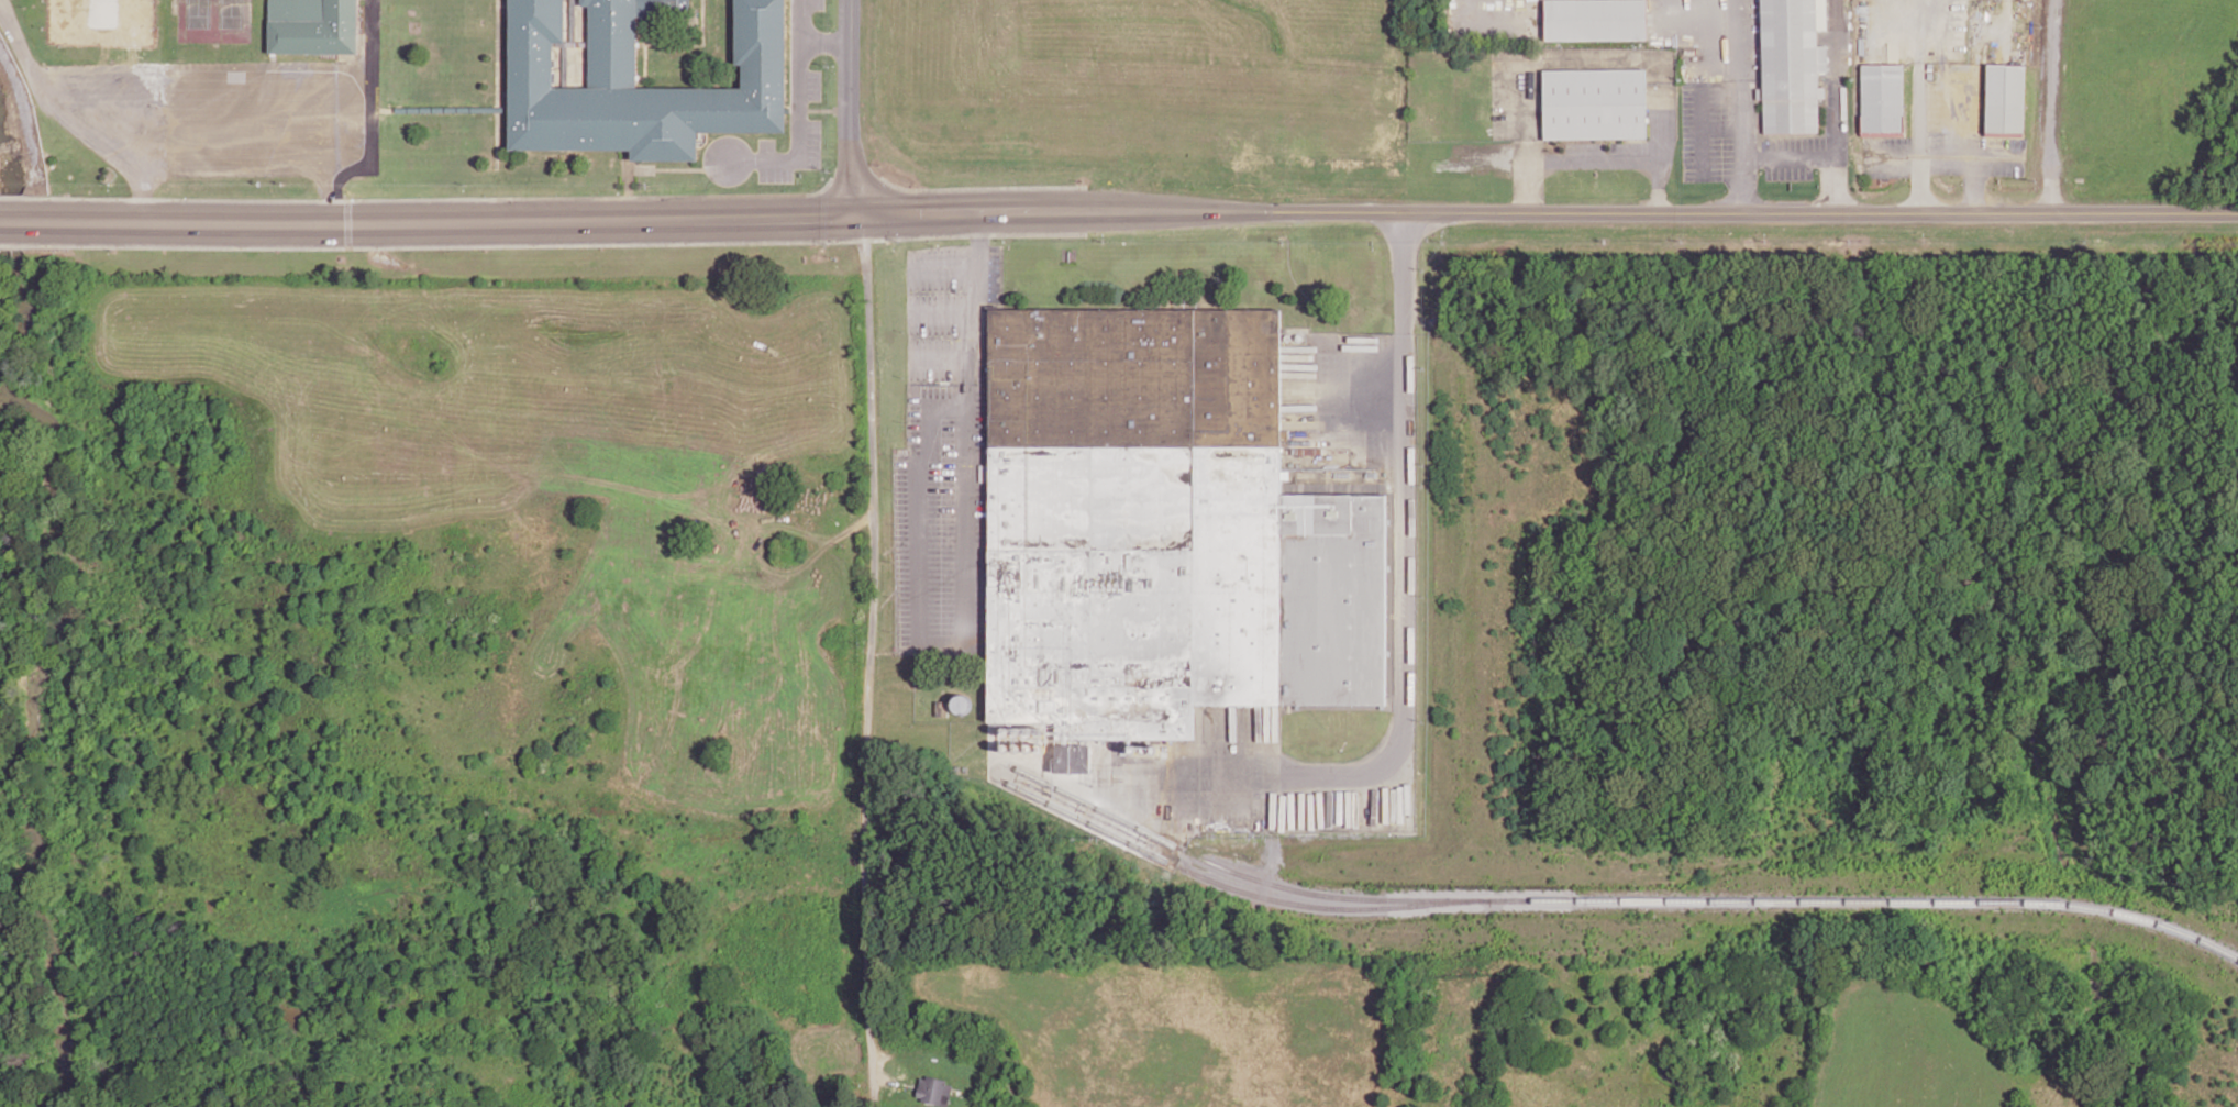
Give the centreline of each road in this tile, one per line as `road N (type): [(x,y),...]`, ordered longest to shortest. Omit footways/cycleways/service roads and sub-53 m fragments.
road 1 (tertiary): [(57,218),(1277,209),(2237,213)]
road 2 (residential): [(853,0),(861,213)]

